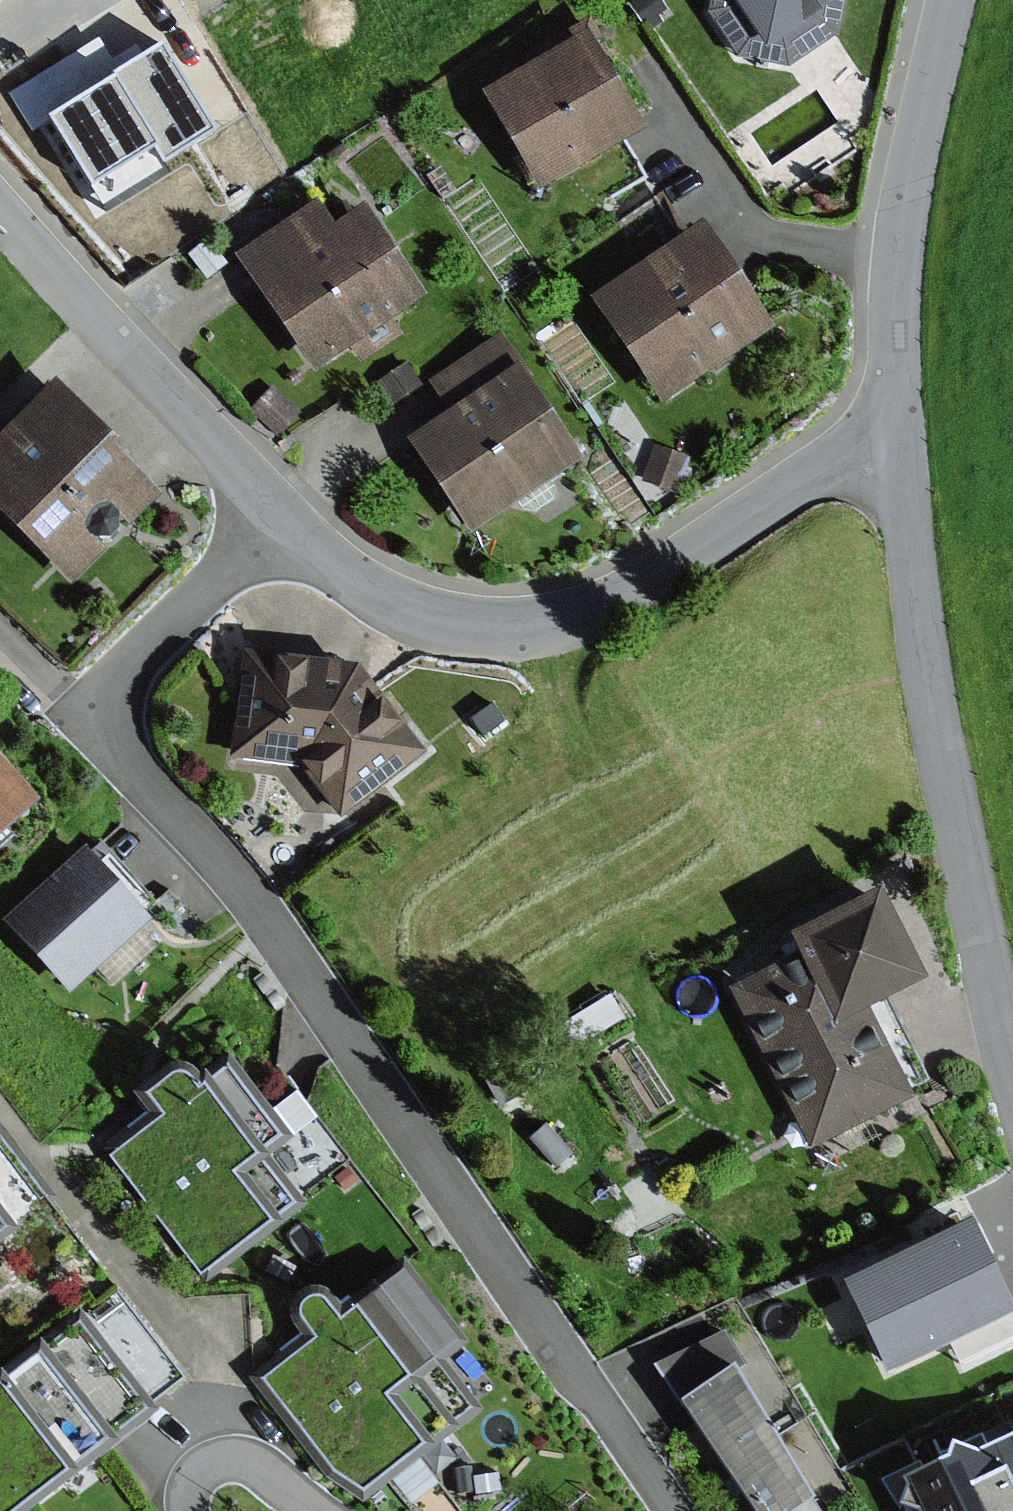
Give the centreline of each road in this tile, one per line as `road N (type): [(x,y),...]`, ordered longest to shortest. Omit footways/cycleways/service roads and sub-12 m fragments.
road 1 (residential): [(93,715),(275,929),(672,1510)]
road 2 (residential): [(897,443),(852,454),(625,599),(538,625),(456,628),(395,603),(336,569),(280,513)]
road 3 (residential): [(897,443),(966,865),(1012,1063)]
road 4 (residential): [(947,0),(896,257),(897,443)]
road 5 (residential): [(280,513),(0,205)]
road 6 (residential): [(280,513),(93,715)]
road 7 (residential): [(326,1510),(263,1468),(228,1460),(212,1463),(185,1488),(186,1510)]
road 8 (residential): [(93,715),(0,627)]

